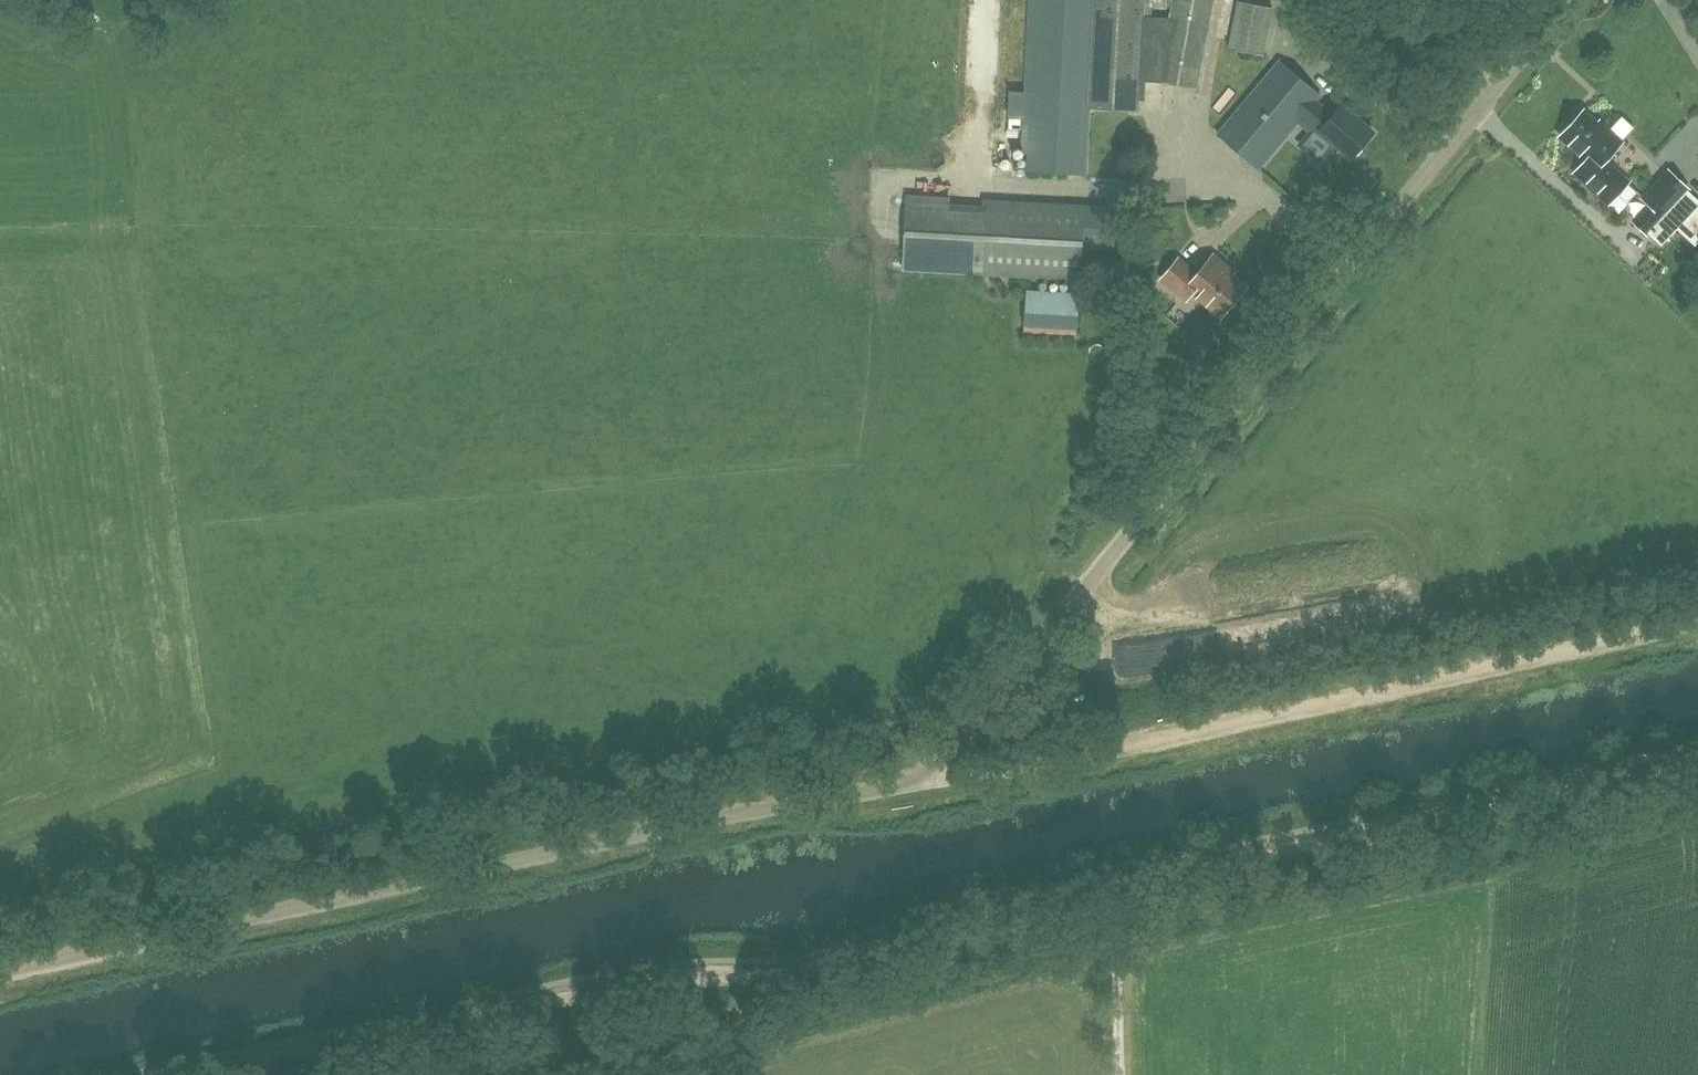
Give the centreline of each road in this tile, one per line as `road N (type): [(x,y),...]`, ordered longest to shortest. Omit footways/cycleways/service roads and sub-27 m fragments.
road 1 (unclassified): [(0,972),(450,871),(922,782),(973,731),(1560,0)]
road 2 (track): [(938,771),(981,777),(1697,619)]
road 3 (track): [(1114,886),(1697,761)]
road 4 (track): [(197,1074),(627,984),(778,979)]
road 5 (track): [(778,979),(964,916),(1114,886)]
road 6 (track): [(1114,886),(1121,1074)]
road 7 (track): [(704,1074),(778,979)]

